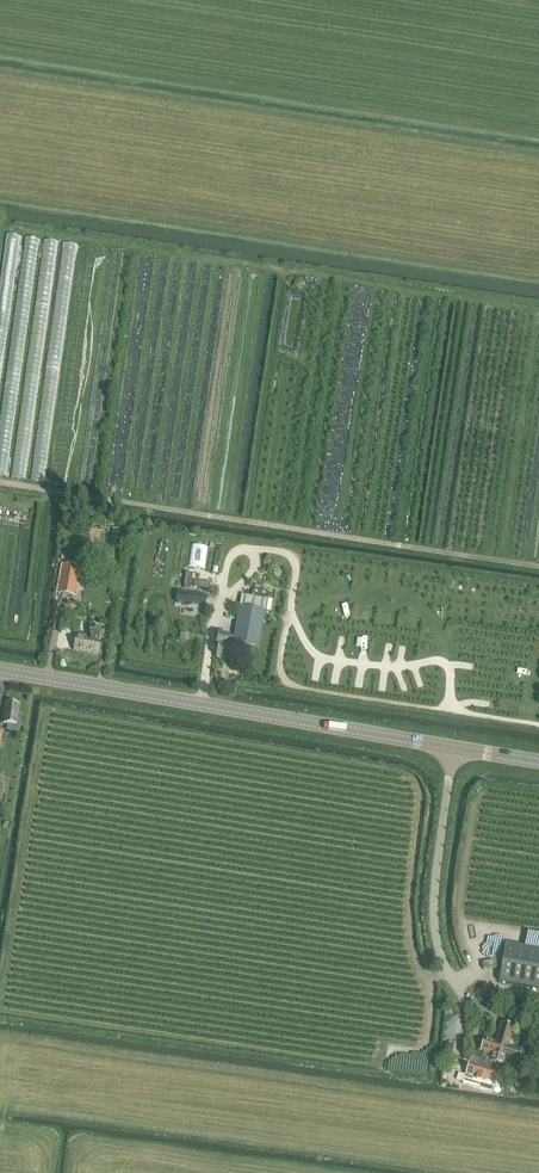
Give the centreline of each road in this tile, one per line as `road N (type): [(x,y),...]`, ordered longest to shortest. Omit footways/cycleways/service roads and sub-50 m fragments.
road 1 (tertiary): [(538,761),(0,671)]

